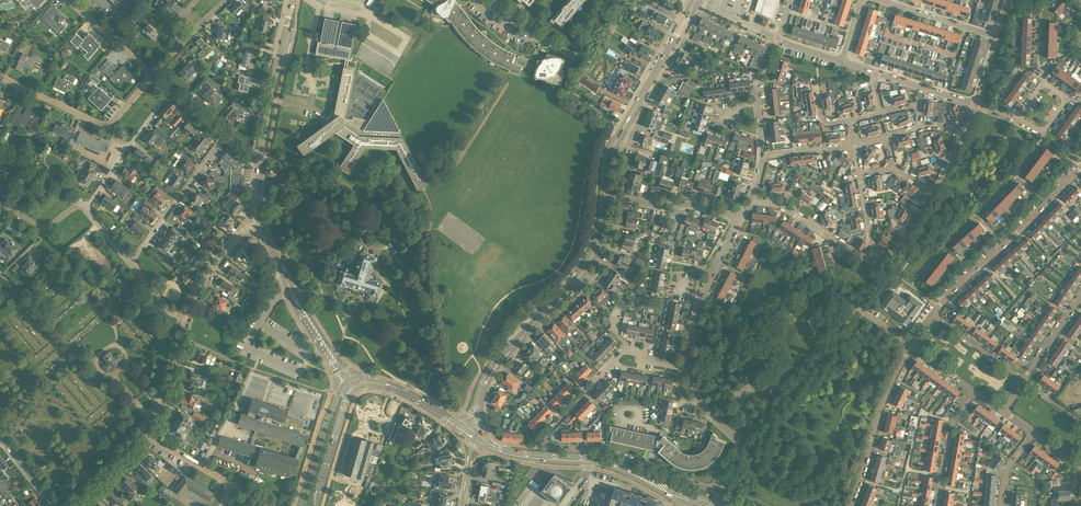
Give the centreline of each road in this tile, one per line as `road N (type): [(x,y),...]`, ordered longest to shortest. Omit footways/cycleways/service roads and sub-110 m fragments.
road 1 (residential): [(689,367),(625,351),(548,430),(546,442),(612,452),(710,487),(743,443)]
road 2 (primary): [(694,499),(607,463),(518,454),(474,436)]
road 3 (primary): [(604,199),(613,147),(695,2)]
road 4 (primary): [(488,379),(586,267),(604,199)]
road 5 (residential): [(932,314),(1080,167)]
road 6 (residential): [(154,77),(105,124),(0,77)]
road 7 (tertiary): [(348,381),(291,290),(262,226)]
road 8 (residential): [(612,0),(576,55),(483,0)]
road 9 (residential): [(849,505),(877,413),(911,345)]
road 10 (tertiary): [(260,159),(293,0)]
road 11 (residential): [(689,367),(703,289),(739,220)]
road 12 (residential): [(131,263),(224,137)]
road 13 (residential): [(86,209),(171,90)]
road 14 (residential): [(872,263),(780,206),(749,202)]
road 15 (residential): [(739,220),(699,205),(604,199)]
road 16 (primary): [(348,381),(301,505)]
road 17 (residential): [(144,434),(168,390),(186,317)]
road 18 (residential): [(222,505),(232,483),(144,434)]
road 19 (residential): [(975,391),(951,426),(937,505)]
road 20 (residential): [(186,317),(239,235),(262,226)]
road 21 (primary): [(316,505),(354,389)]

